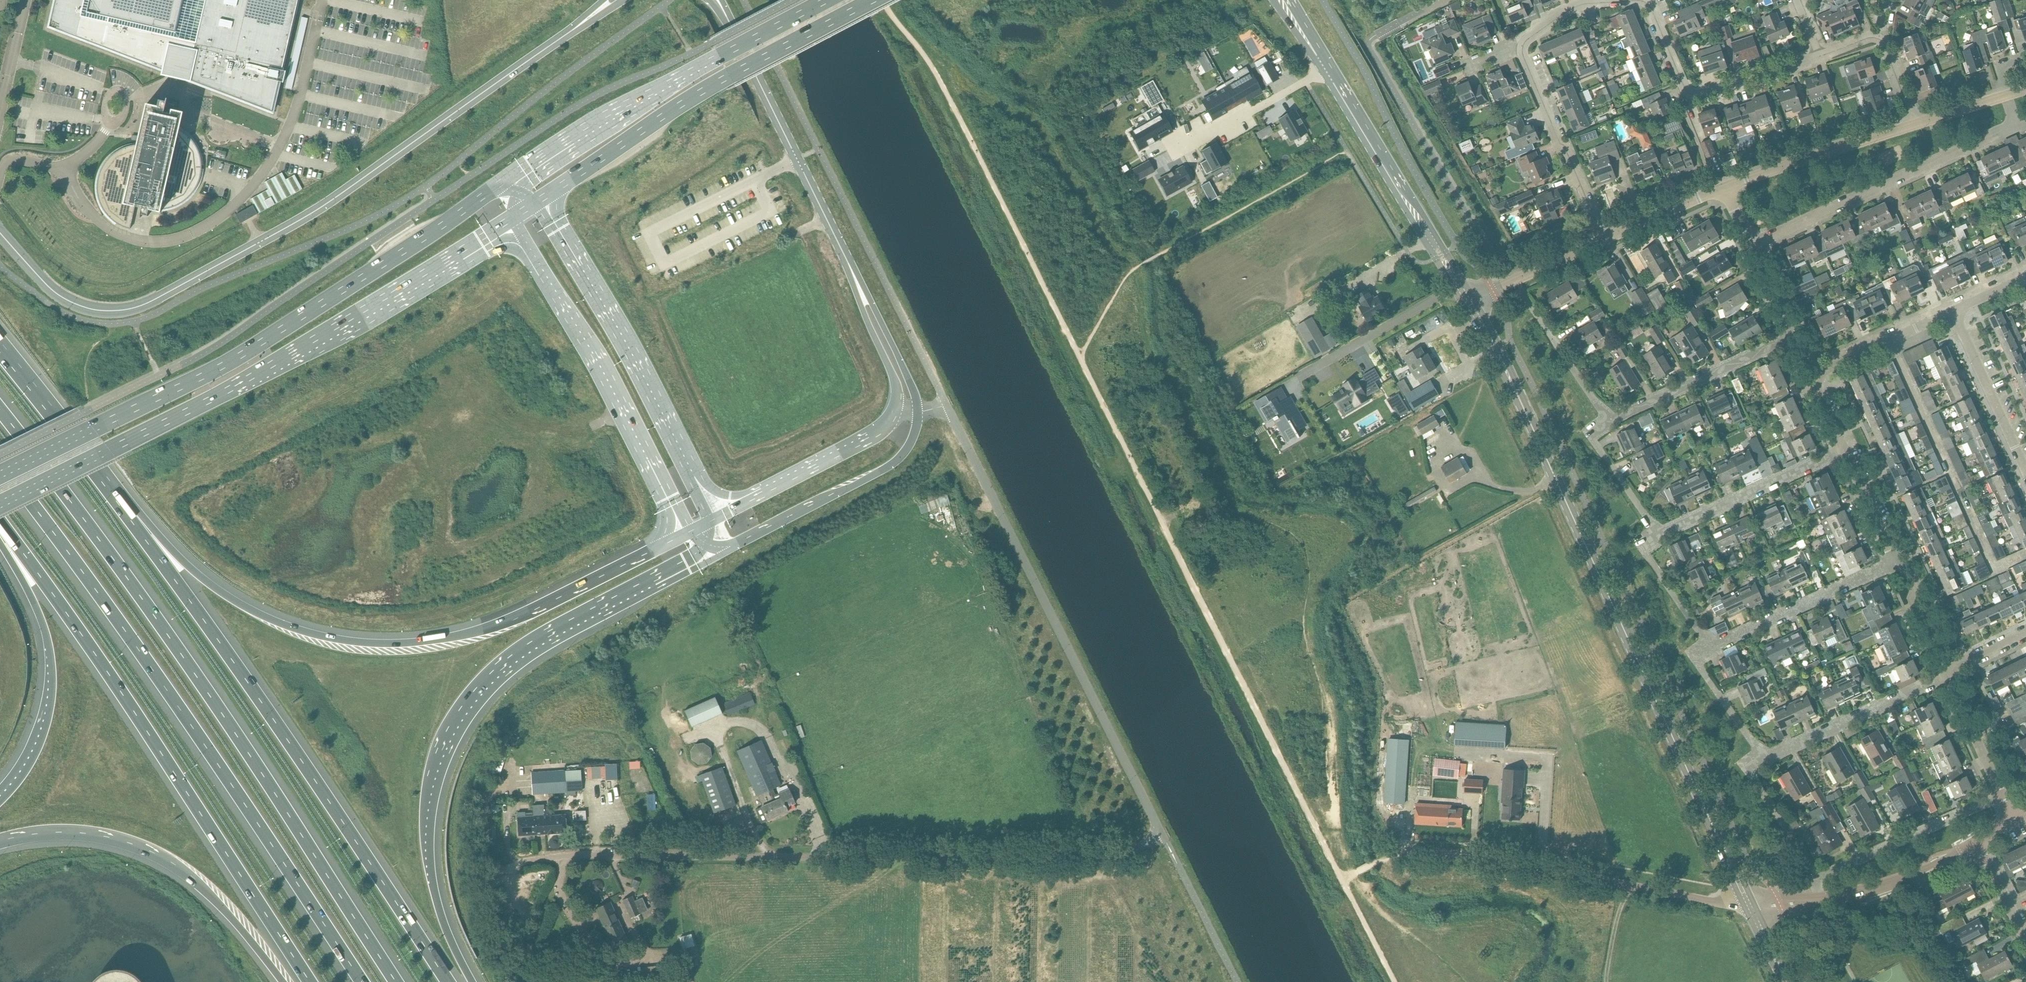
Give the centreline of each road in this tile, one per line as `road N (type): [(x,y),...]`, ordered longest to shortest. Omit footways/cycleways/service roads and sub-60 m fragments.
road 1 (unclassified): [(596,14),(327,204),(153,301),(128,310),(74,302),(0,235)]
road 2 (motorway): [(397,981),(155,616),(0,409)]
road 3 (tertiary): [(1750,901),(1467,300)]
road 4 (motorway): [(686,534),(491,627),(411,643),(351,641),(281,624),(229,598),(111,488)]
road 5 (motorway): [(0,462),(359,981)]
road 6 (motorway): [(451,981),(328,791),(111,488)]
road 7 (secondary): [(0,504),(260,372),(510,220)]
road 8 (secondary): [(503,184),(227,363),(0,475)]
road 9 (motorway): [(472,981),(431,875),(434,800),(453,744),(519,665),(718,556)]
road 10 (motorway): [(0,522),(310,981)]
road 11 (residential): [(577,854),(1124,853)]
road 12 (residential): [(1163,835),(948,406)]
road 13 (residential): [(948,406),(743,0)]
road 14 (secondary): [(539,200),(730,75),(873,0)]
road 15 (residential): [(1376,863),(1400,852),(1469,856),(1712,901),(1750,901)]
road 16 (secondary): [(827,0),(613,112),(503,184)]
road 17 (secondary): [(715,518),(626,341),(539,200)]
road 18 (secondary): [(510,220),(595,358),(686,534)]
road 19 (motorway): [(0,844),(75,835),(148,853),(211,895),(284,981)]
road 20 (motorway): [(0,523),(43,622),(52,691),(35,756),(0,801)]
road 21 (residential): [(1751,247),(2015,124)]
road 22 (residential): [(1594,3),(1650,6),(1684,86),(1696,96),(1820,56)]
road 23 (unclassified): [(730,19),(847,258)]
road 24 (unclassified): [(718,556),(892,465),(912,440),(918,411)]
road 25 (residential): [(1750,901),(1859,893),(1976,843)]
road 26 (residential): [(1587,432),(1792,338)]
road 27 (residential): [(1640,543),(1843,449)]
road 28 (residential): [(1694,655),(1895,562)]
road 29 (unclassified): [(895,408),(867,438),(715,518)]
road 30 (residential): [(1946,673),(1753,762)]
road 31 (residential): [(1604,239),(1524,46)]
road 32 (tertiary): [(1723,188),(1914,124)]
road 33 (residential): [(1299,376),(1459,286)]
road 34 (motorway): [(111,488),(0,347)]
road 35 (residential): [(2025,472),(1951,311)]
road 36 (residential): [(1325,72),(1175,150)]
road 37 (unclassified): [(918,411),(847,258)]
road 38 (tertiary): [(1459,286),(1373,142)]
road 39 (residential): [(2011,821),(1946,673)]
road 40 (unclassified): [(847,258),(894,375),(895,408)]
road 41 (residential): [(1809,376),(1951,311)]
road 42 (tertiary): [(1467,300),(1604,239)]
road 43 (tertiary): [(1604,239),(1723,188)]
road 44 (residential): [(1946,673),(1910,596),(1914,577),(1895,562)]
road 45 (residential): [(1895,562),(1843,449)]

